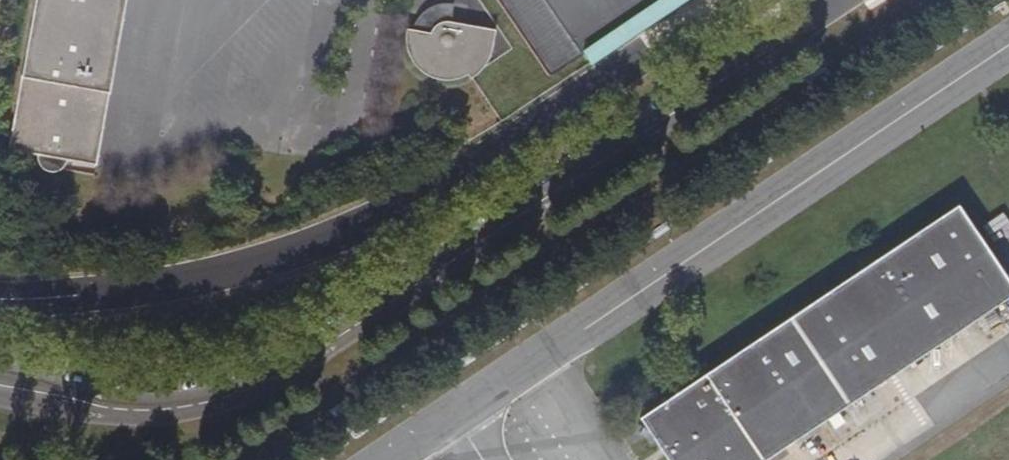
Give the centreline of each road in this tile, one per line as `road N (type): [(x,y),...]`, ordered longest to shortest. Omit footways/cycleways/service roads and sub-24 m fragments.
road 1 (residential): [(0,391),(141,412),(213,402),(273,377),(826,11)]

